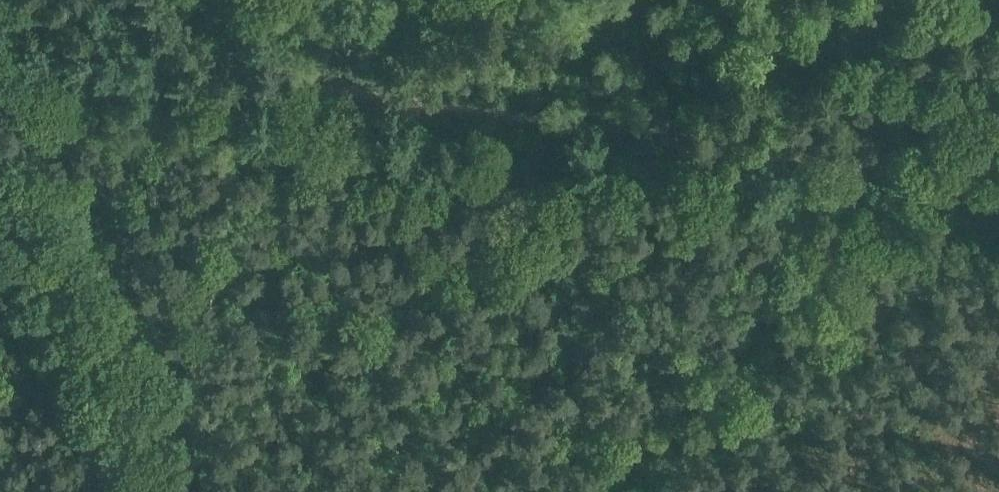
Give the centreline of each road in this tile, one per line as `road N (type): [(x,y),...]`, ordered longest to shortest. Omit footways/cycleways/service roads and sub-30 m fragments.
road 1 (track): [(875,190),(0,46)]
road 2 (track): [(594,491),(800,240),(875,190)]
road 3 (track): [(875,190),(873,0)]
road 4 (track): [(272,85),(159,0)]
road 5 (track): [(998,205),(875,190)]

